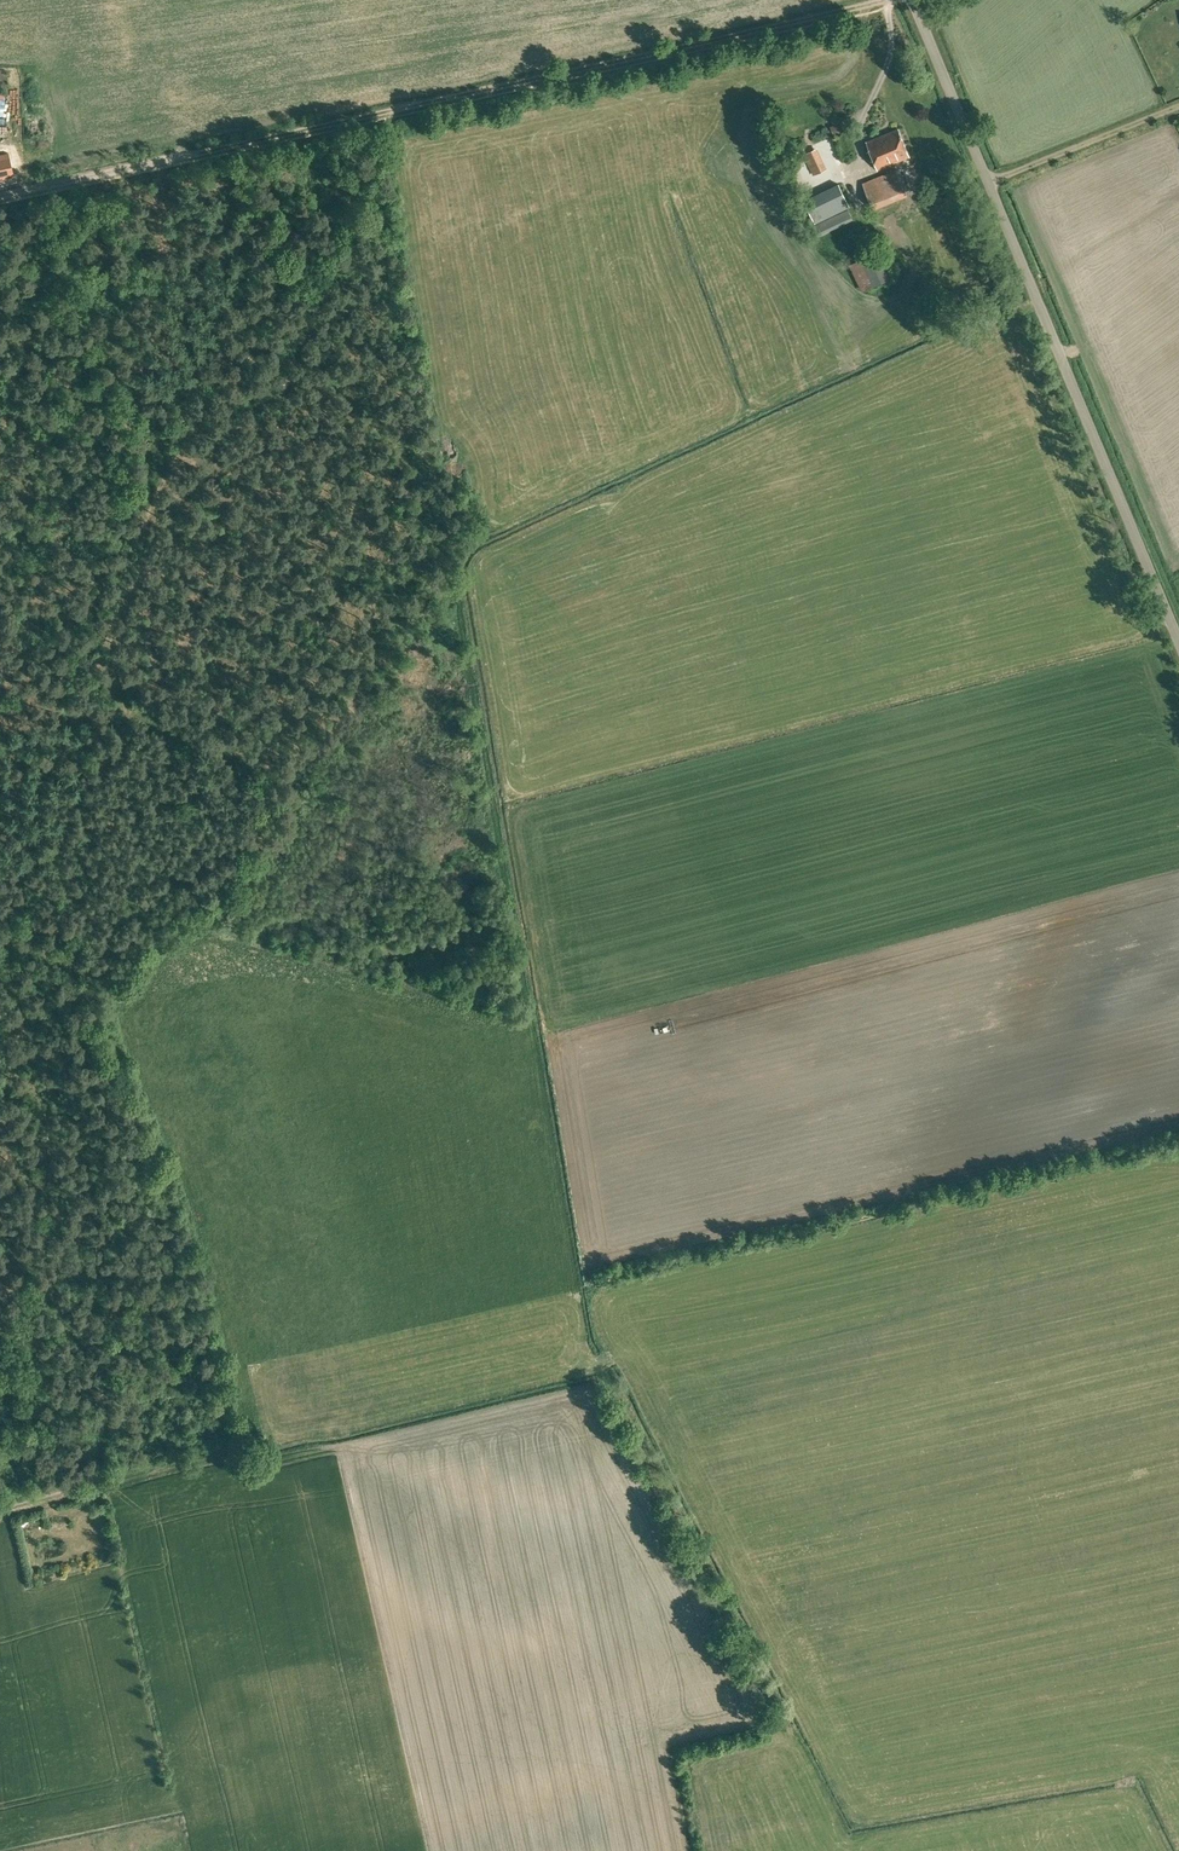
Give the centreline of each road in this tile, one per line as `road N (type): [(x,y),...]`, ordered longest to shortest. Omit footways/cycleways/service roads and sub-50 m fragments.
road 1 (track): [(900,0),(0,199)]
road 2 (unclassified): [(1178,642),(915,0)]
road 3 (track): [(0,1506),(245,1450)]

